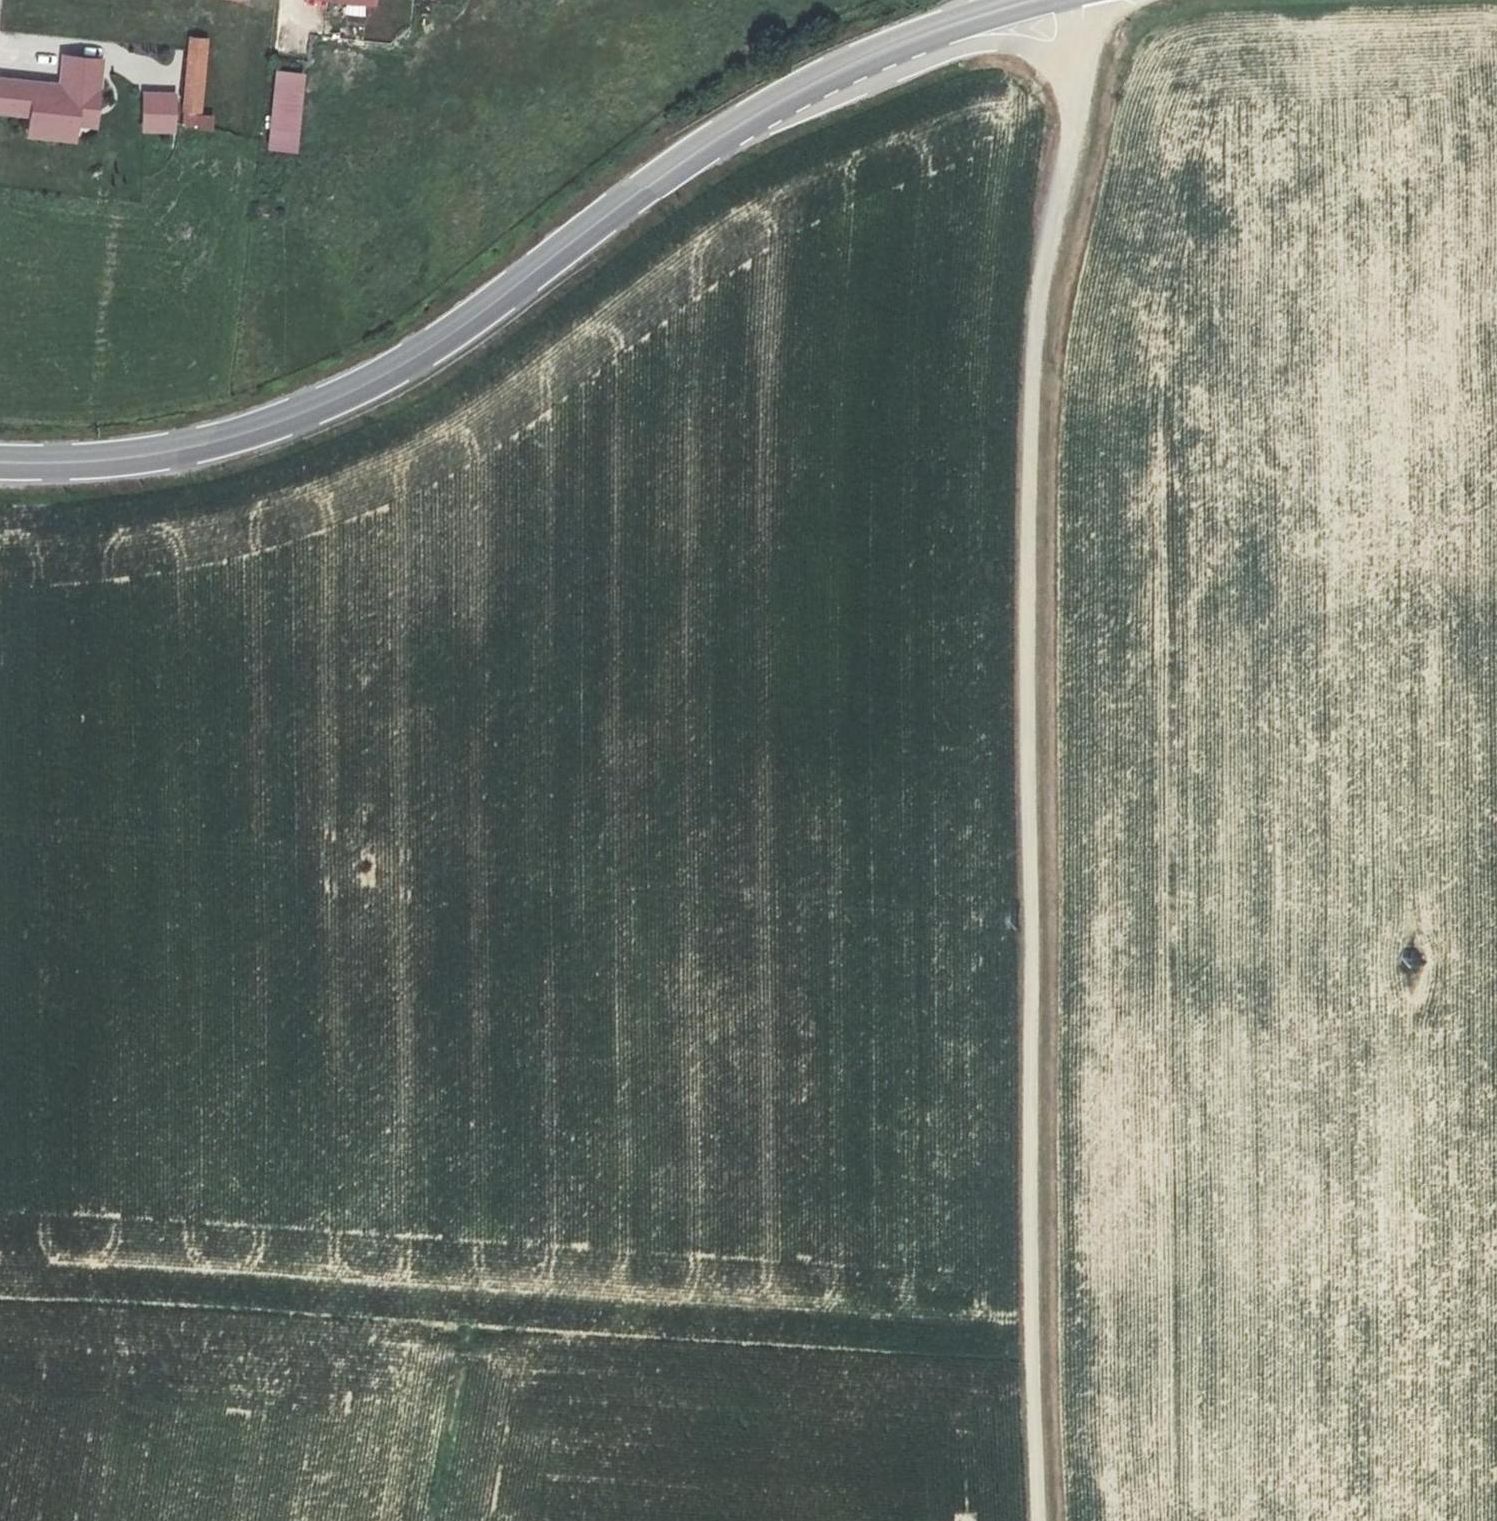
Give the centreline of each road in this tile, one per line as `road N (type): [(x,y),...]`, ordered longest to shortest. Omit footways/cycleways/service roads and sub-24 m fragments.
road 1 (track): [(1038,1520),(1030,1152),(1031,410),(1043,277),(1068,162)]
road 2 (secondary): [(0,463),(91,462),(187,448),(374,383),(442,344),(740,125)]
road 3 (unclassified): [(740,125),(985,43),(1043,53),(1076,82)]
road 4 (secondary): [(740,125),(871,58),(1036,0)]

